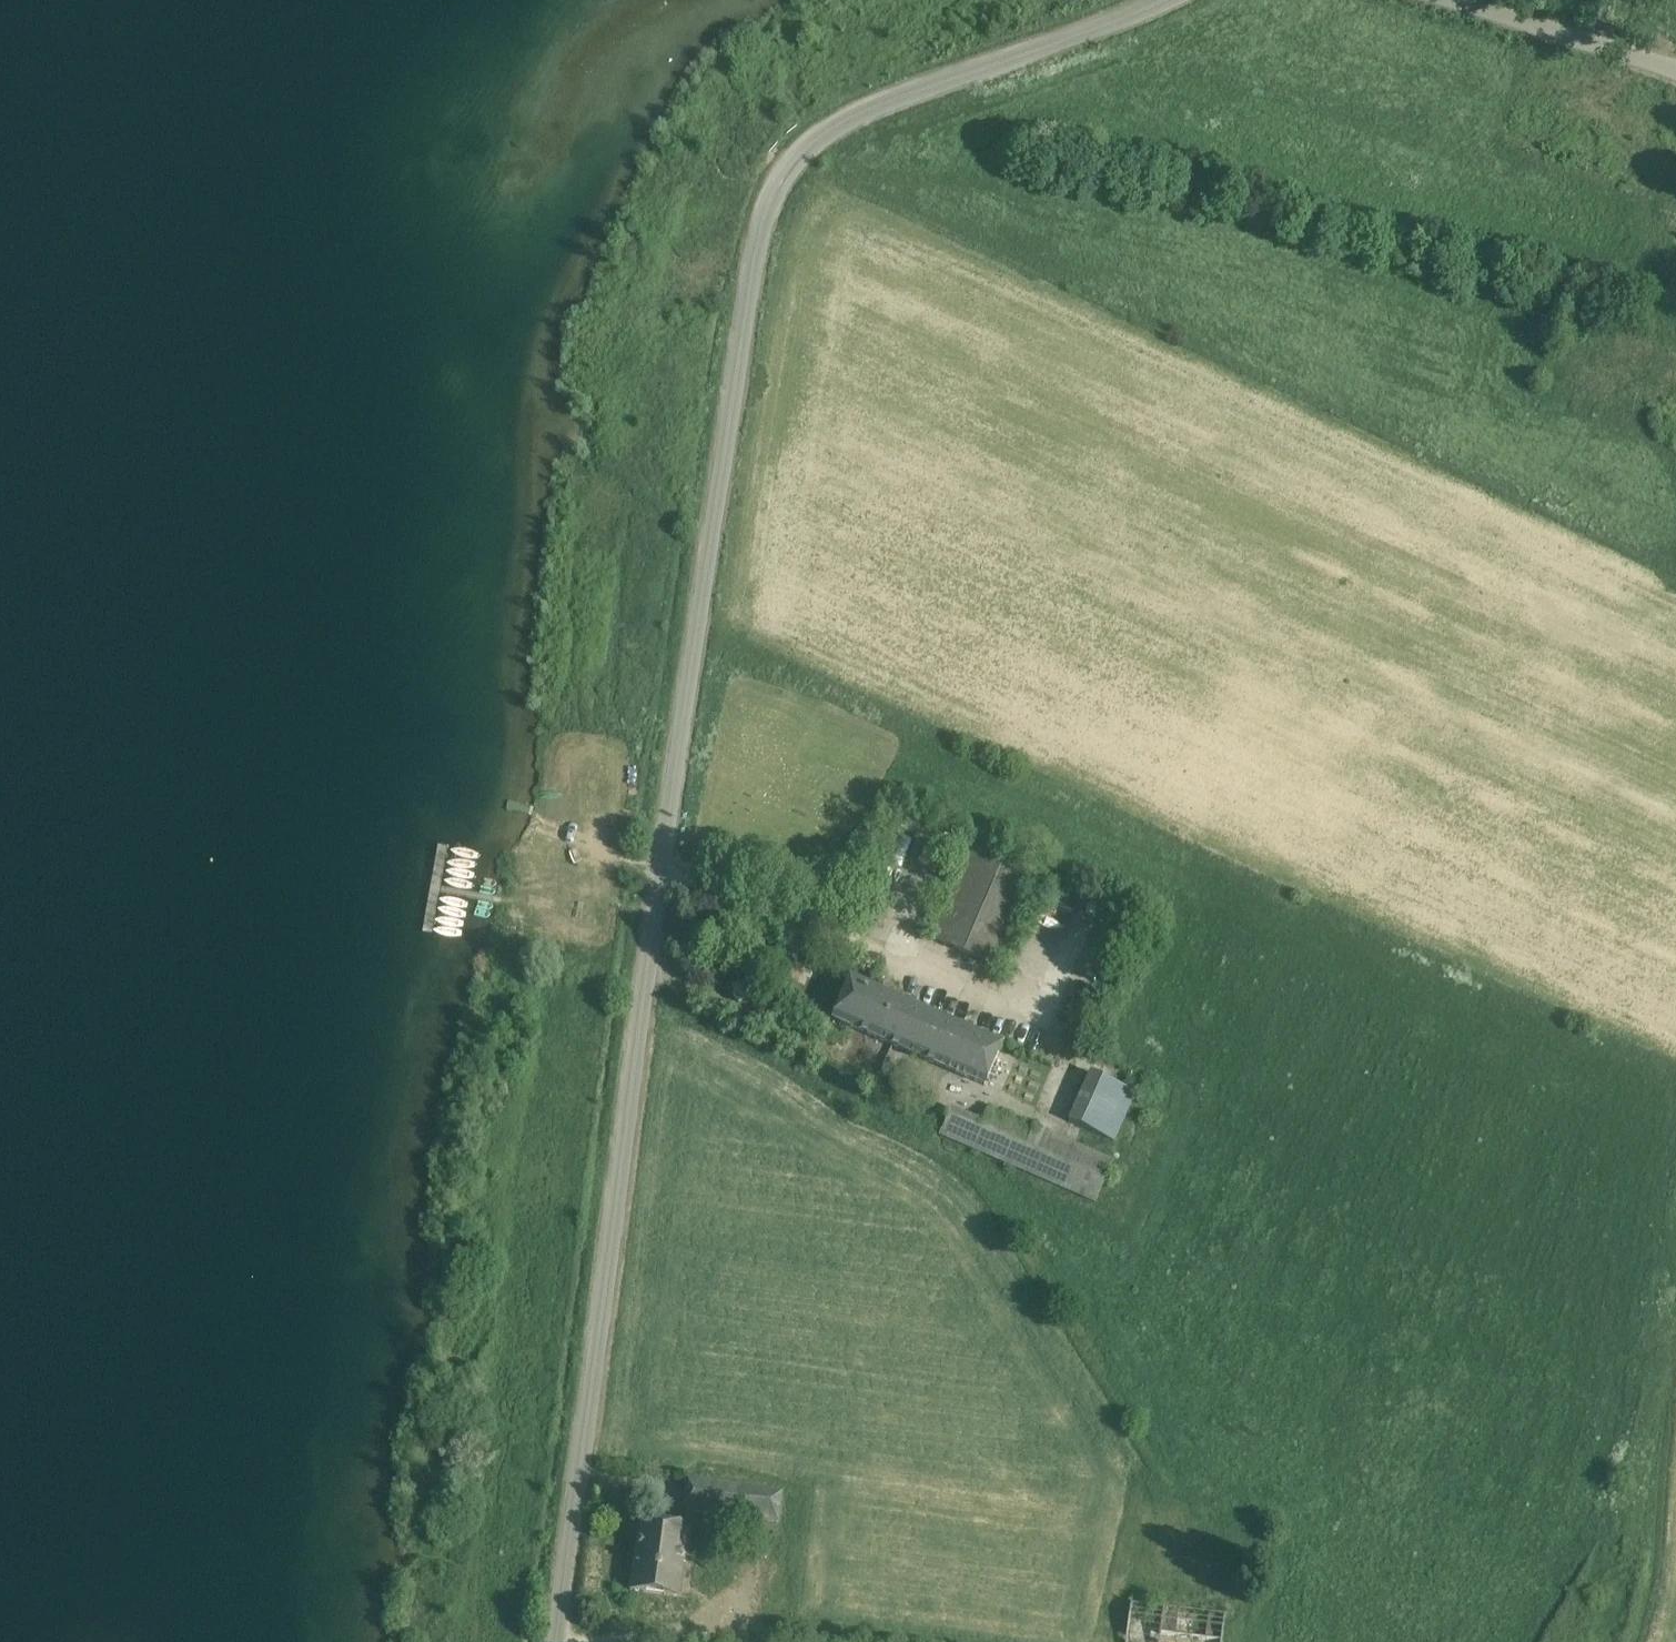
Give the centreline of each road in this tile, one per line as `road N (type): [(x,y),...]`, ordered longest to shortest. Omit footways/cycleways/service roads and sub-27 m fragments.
road 1 (tertiary): [(555,1641),(761,234),(776,193),(811,146),(858,114),(1157,0)]
road 2 (track): [(1657,1369),(1609,1598),(1589,1641)]
road 3 (tertiary): [(1675,68),(1472,0)]

